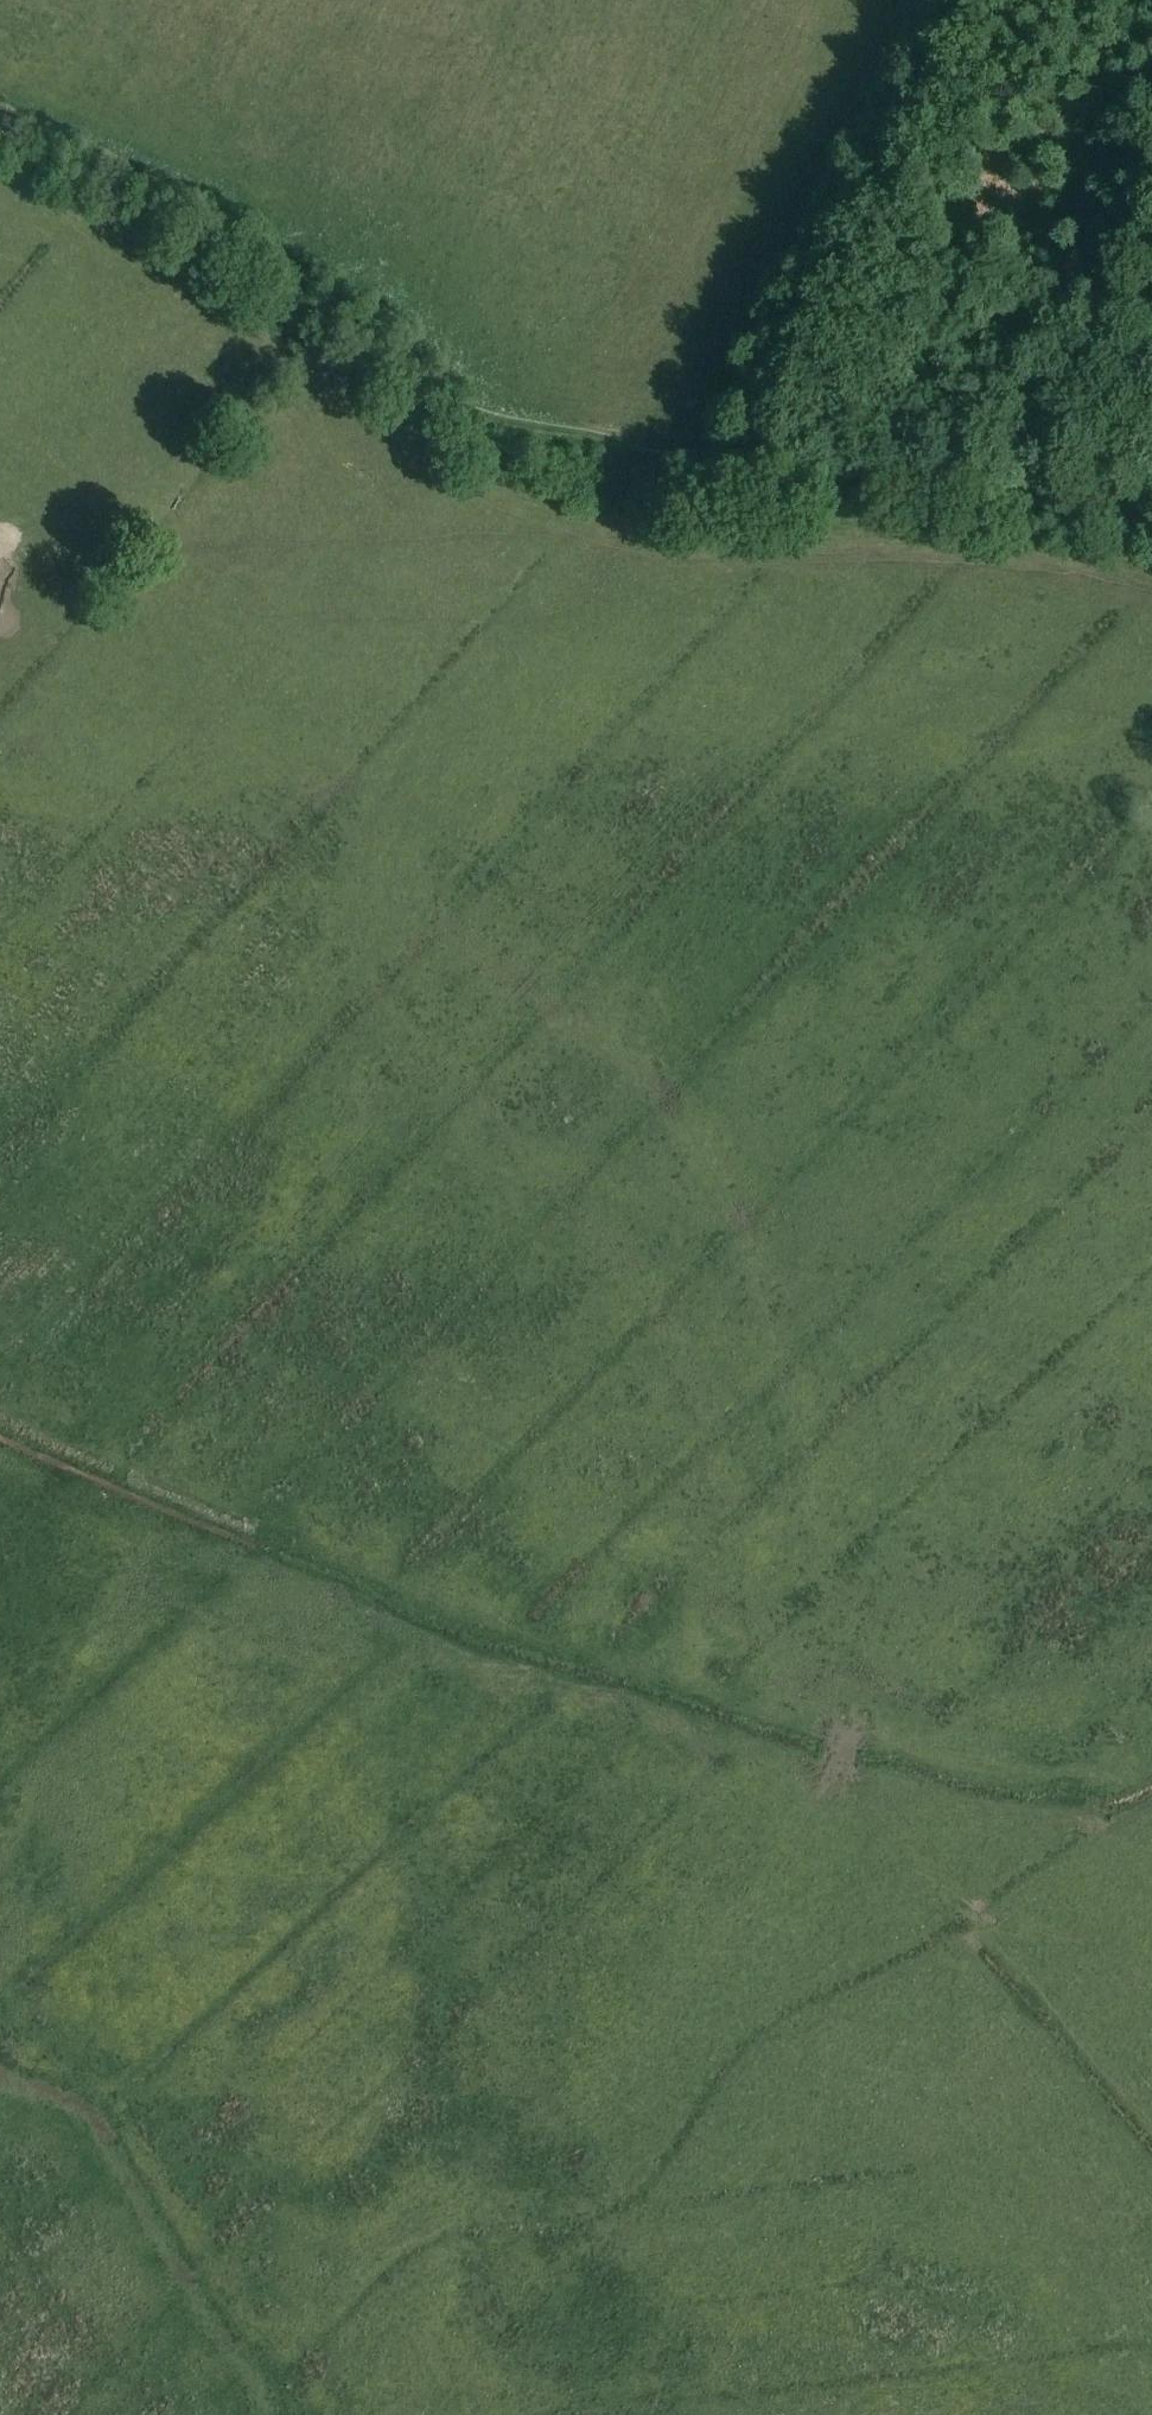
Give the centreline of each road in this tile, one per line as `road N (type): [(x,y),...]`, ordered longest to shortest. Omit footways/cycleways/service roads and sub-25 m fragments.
road 1 (track): [(0,111),(219,224),(430,386),(472,408),(785,467),(1084,488),(1151,502)]

